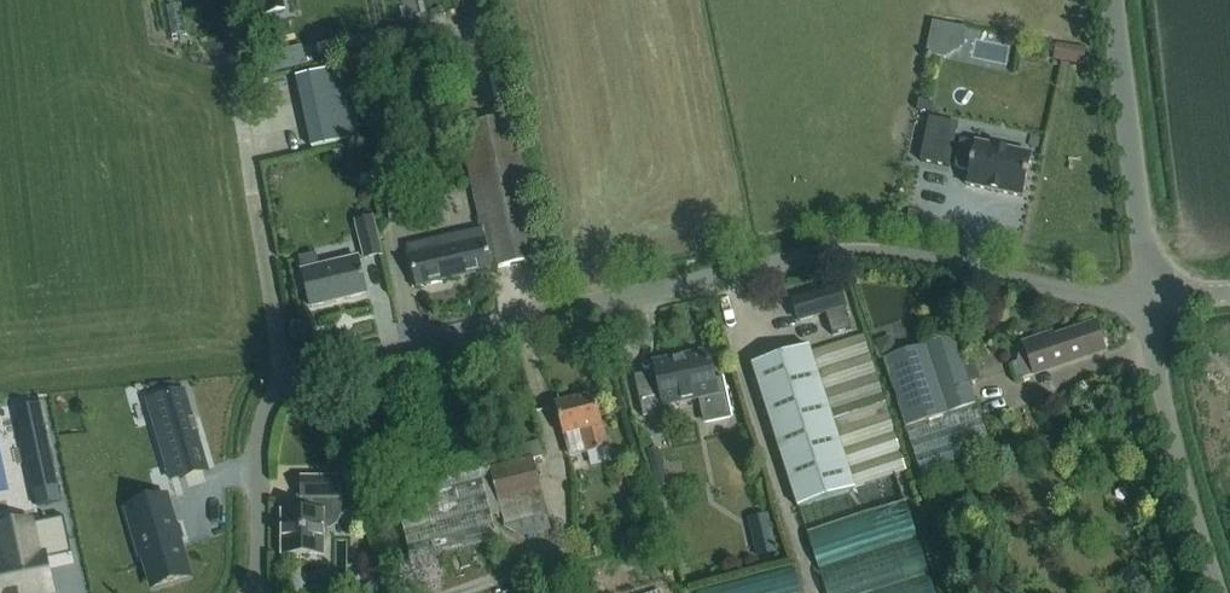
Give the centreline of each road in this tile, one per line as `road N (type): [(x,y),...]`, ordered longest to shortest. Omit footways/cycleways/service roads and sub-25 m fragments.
road 1 (unclassified): [(250,592),(265,419),(277,394),(308,372),(805,255),(883,254),(1146,301)]
road 2 (unclassified): [(1146,301),(1112,0)]
road 3 (unclassified): [(1222,592),(1174,447),(1146,301)]

